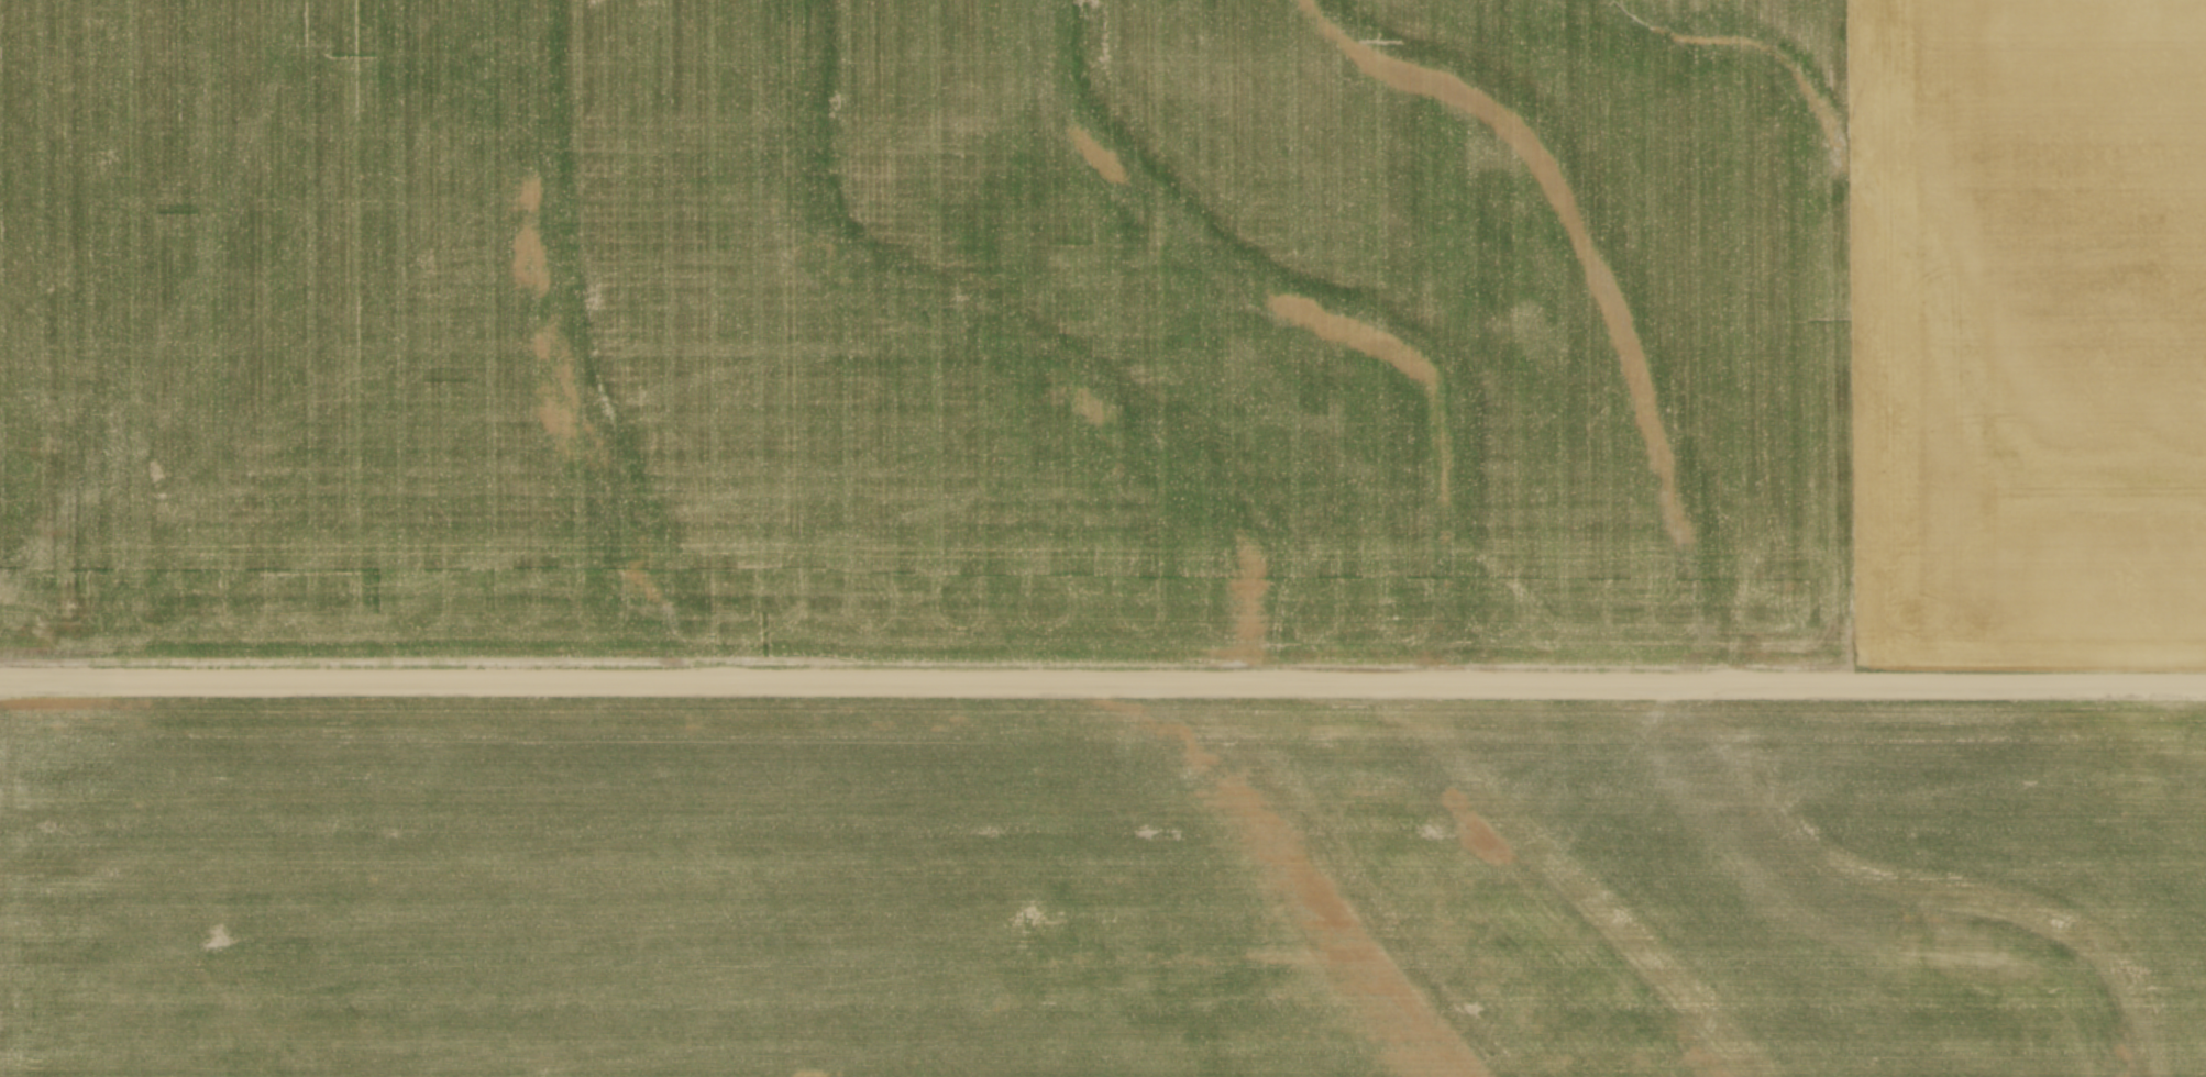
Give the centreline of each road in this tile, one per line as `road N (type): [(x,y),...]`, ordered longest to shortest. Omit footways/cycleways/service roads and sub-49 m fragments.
road 1 (tertiary): [(0,681),(2205,684)]

